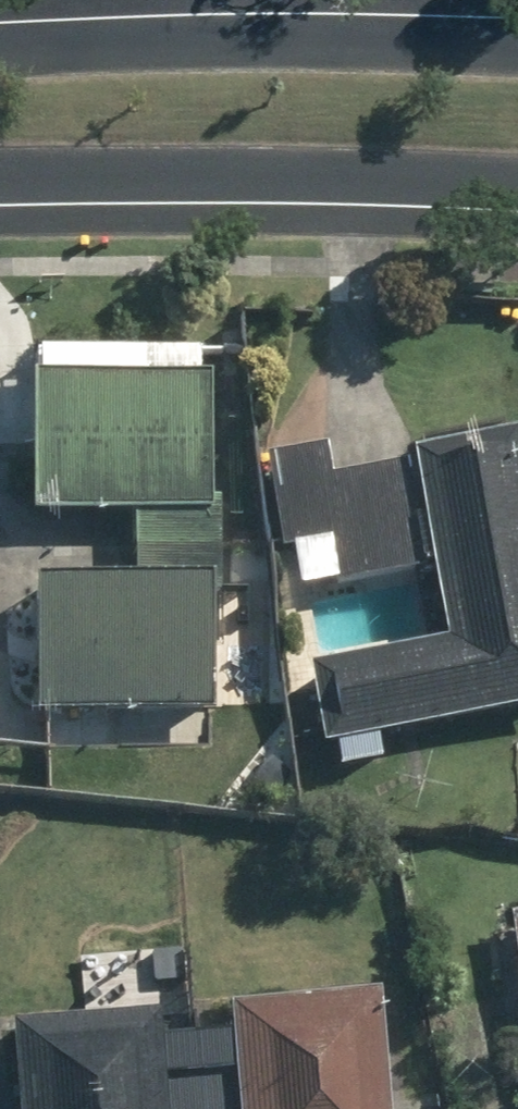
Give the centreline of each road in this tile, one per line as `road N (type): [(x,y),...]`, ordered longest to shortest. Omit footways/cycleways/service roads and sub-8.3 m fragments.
road 1 (unclassified): [(517,203),(391,191),(0,191)]
road 2 (unclassified): [(0,36),(517,36)]

